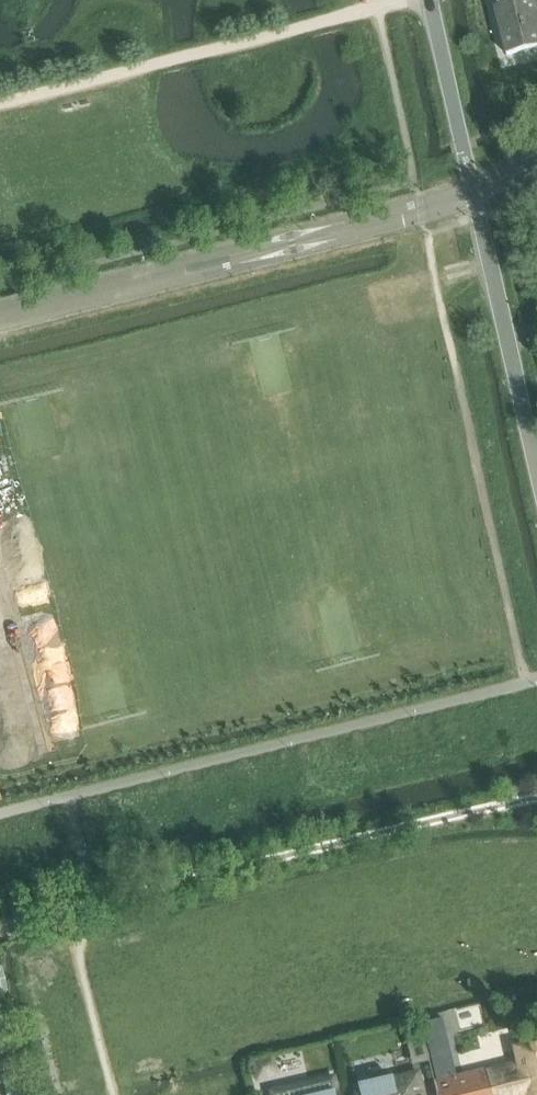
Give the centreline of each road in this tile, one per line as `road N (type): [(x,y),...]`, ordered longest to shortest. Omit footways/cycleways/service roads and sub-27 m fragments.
road 1 (residential): [(536,456),(430,0)]

